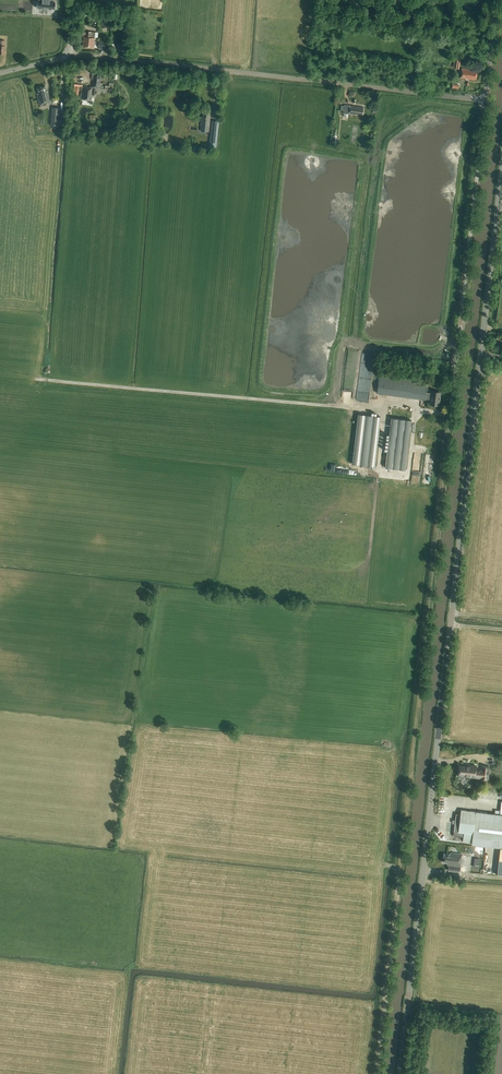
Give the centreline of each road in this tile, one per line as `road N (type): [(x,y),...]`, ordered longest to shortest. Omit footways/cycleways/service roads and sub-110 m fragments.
road 1 (tertiary): [(403,1073),(501,166)]
road 2 (track): [(427,615),(376,1073)]
road 3 (track): [(485,100),(69,52)]
road 4 (unclassified): [(450,416),(496,0)]
road 5 (unclassified): [(0,73),(69,52),(74,0)]

